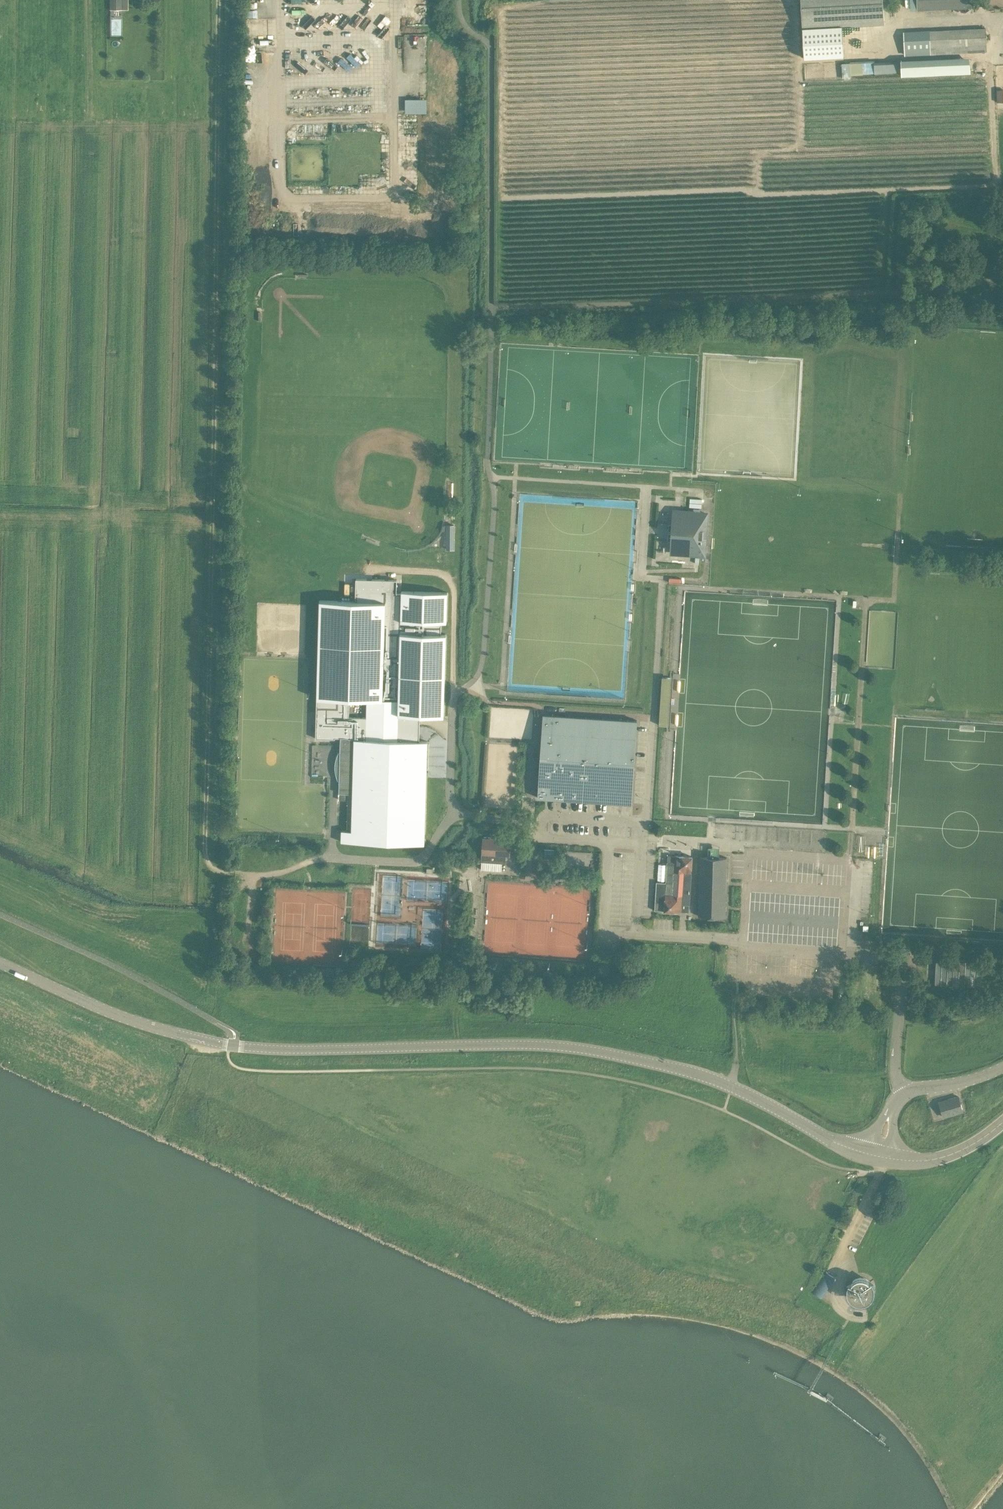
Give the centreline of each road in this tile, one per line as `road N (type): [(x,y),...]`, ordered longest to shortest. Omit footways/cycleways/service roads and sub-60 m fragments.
road 1 (primary): [(230,1045),(549,1045),(626,1056),(706,1077),(864,1152)]
road 2 (primary): [(230,1045),(143,1025),(0,963)]
road 3 (primary): [(886,1158),(940,1159),(1002,1122)]

